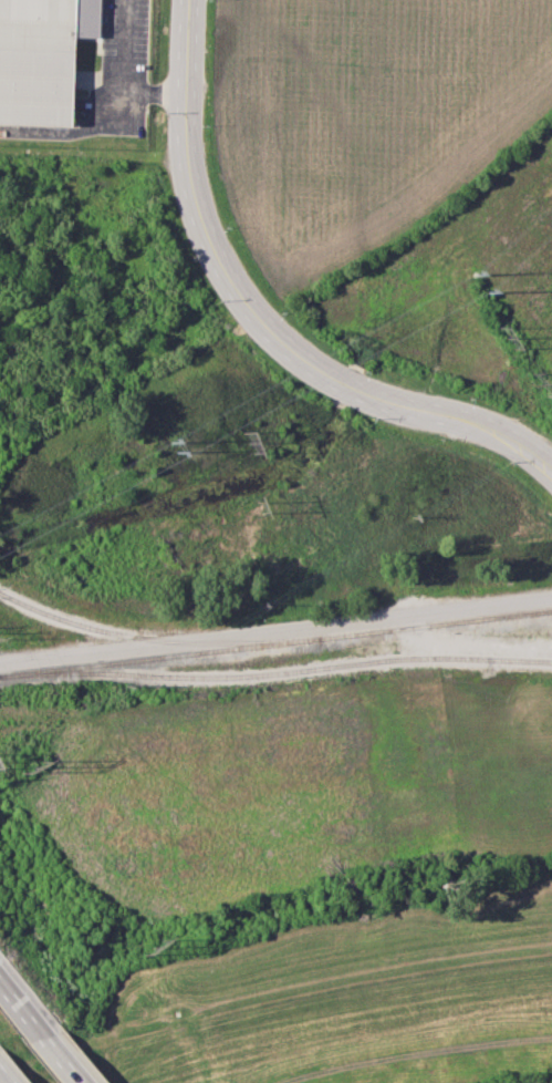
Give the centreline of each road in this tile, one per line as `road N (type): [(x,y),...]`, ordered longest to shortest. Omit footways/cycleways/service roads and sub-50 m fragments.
road 1 (tertiary): [(187,0),(185,168),(207,236),(254,312),(346,386),(383,403),(446,413),(551,464)]

